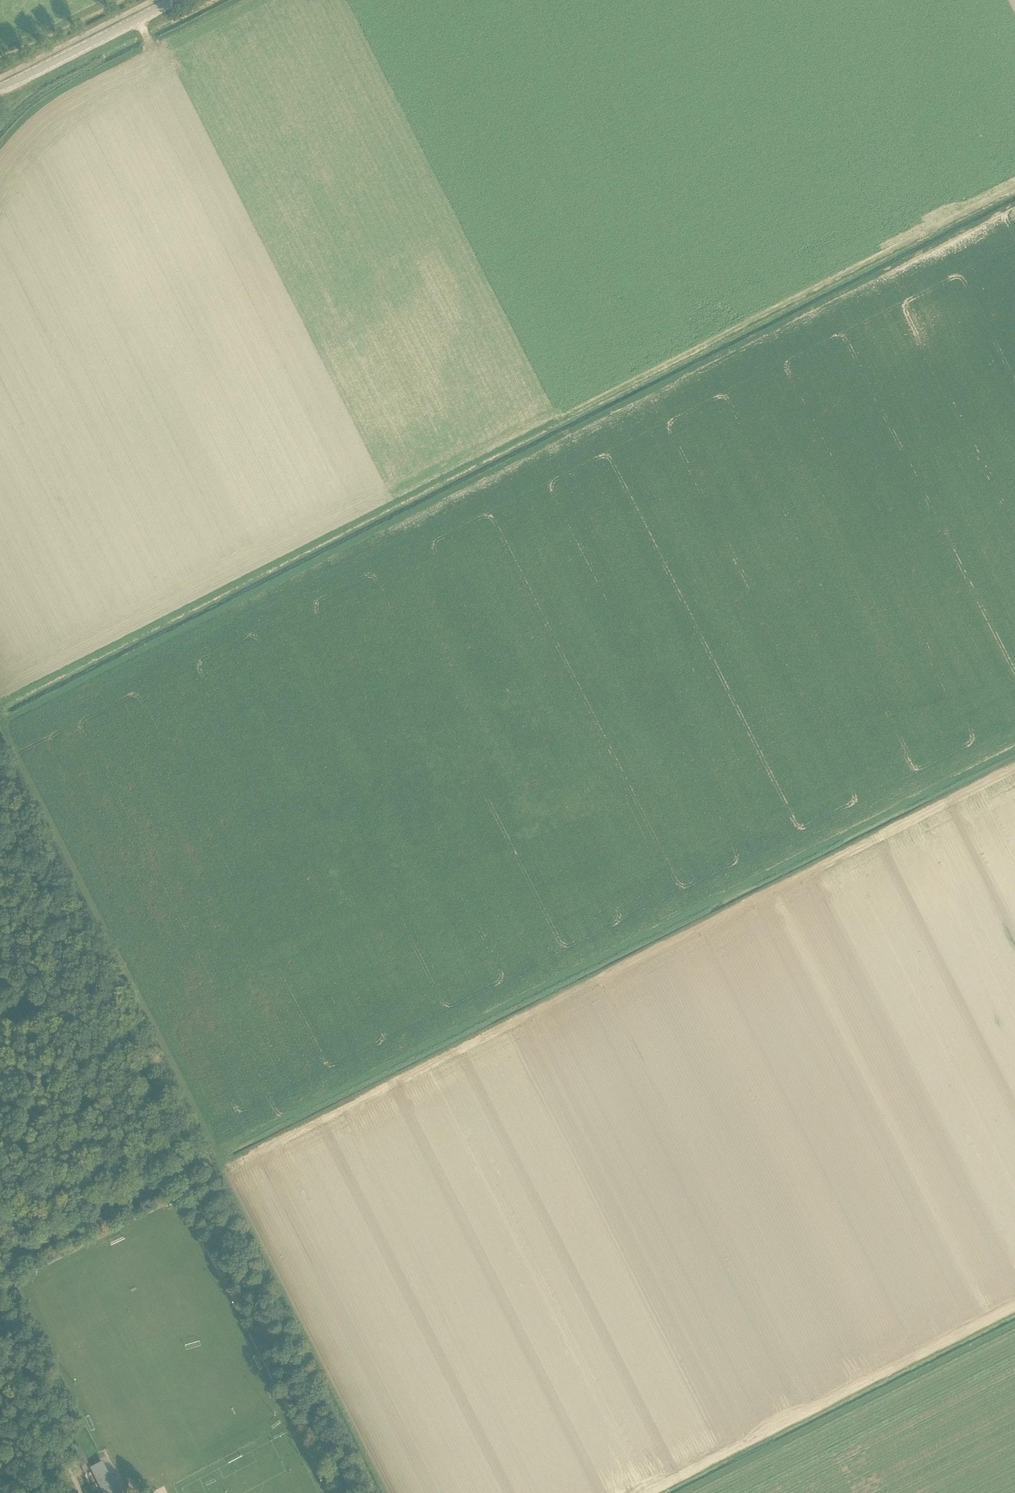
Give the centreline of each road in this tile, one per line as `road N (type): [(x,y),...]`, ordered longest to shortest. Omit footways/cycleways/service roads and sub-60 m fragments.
road 1 (unclassified): [(0,88),(180,0)]

